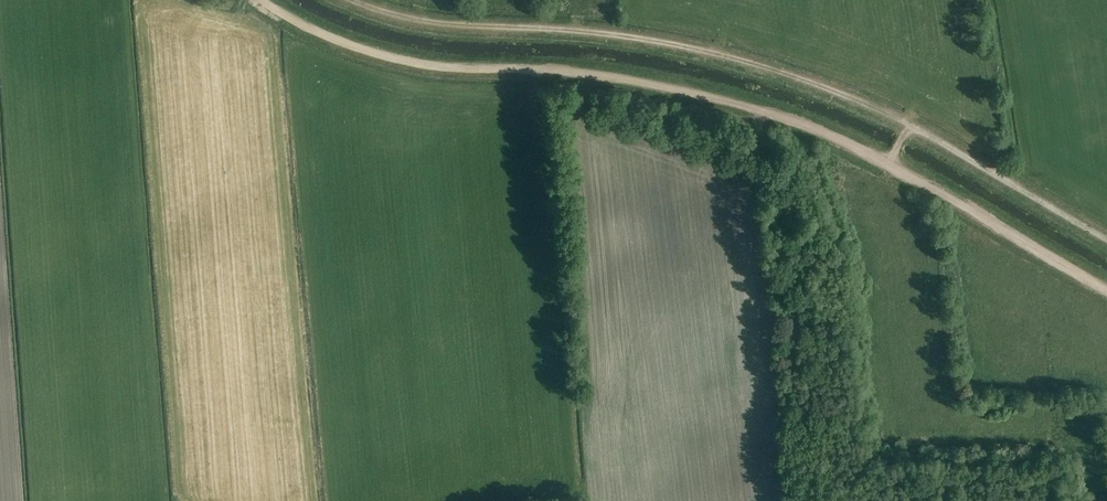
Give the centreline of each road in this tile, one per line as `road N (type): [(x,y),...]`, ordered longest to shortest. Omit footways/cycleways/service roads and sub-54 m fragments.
road 1 (track): [(262,0),(334,39),(400,60),(599,75),(795,121),(1106,288)]
road 2 (track): [(351,0),(427,22),(624,36),(772,68),(922,131),(1106,239)]

